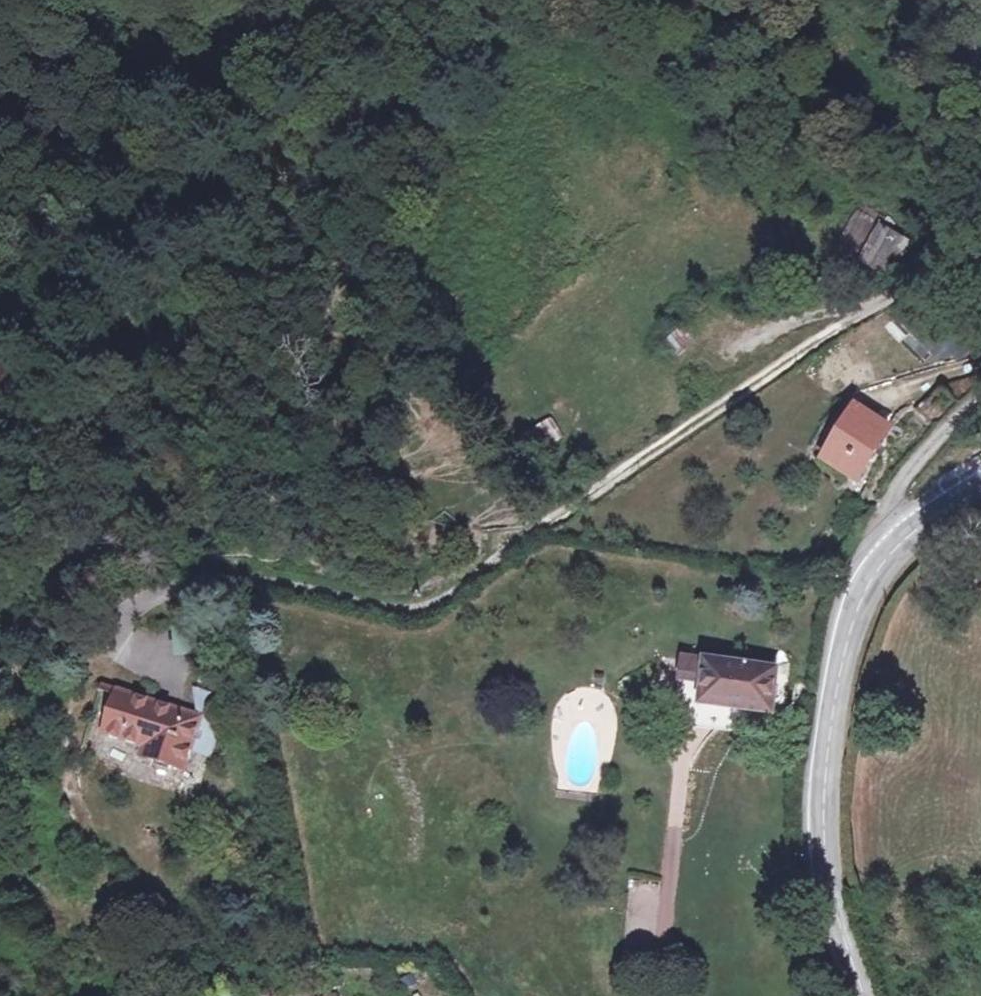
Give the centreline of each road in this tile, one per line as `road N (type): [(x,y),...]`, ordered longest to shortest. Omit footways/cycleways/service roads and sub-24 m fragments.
road 1 (tertiary): [(863,995),(833,912),(823,853),(839,681),(859,609),(884,569),(908,539),(980,493)]

